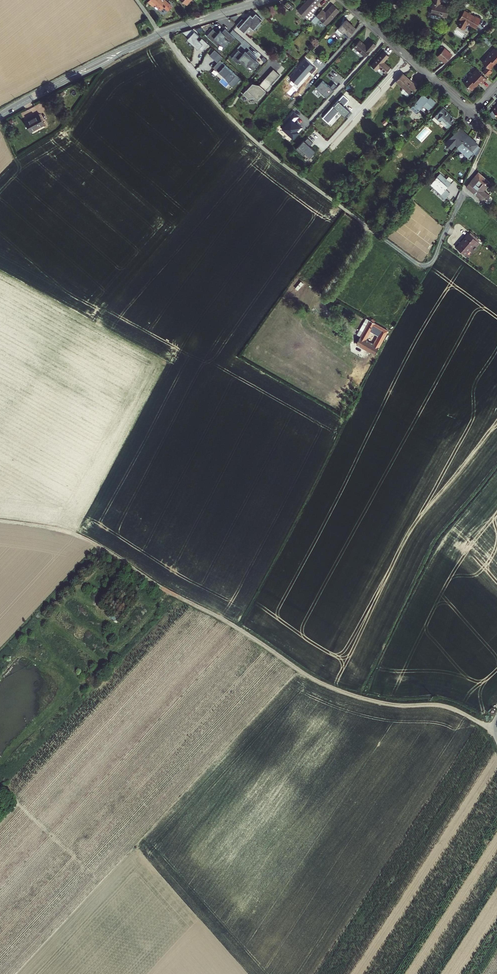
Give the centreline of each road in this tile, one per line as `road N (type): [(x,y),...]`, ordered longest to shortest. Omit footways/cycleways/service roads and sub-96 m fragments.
road 1 (track): [(0,521),(86,540),(338,691),(388,704),(446,706),(496,731)]
road 2 (track): [(492,129),(434,259),(420,266),(256,142),(161,34)]
road 3 (tertiary): [(0,116),(161,34),(259,2)]
road 4 (residential): [(342,0),(472,113),(496,84)]

